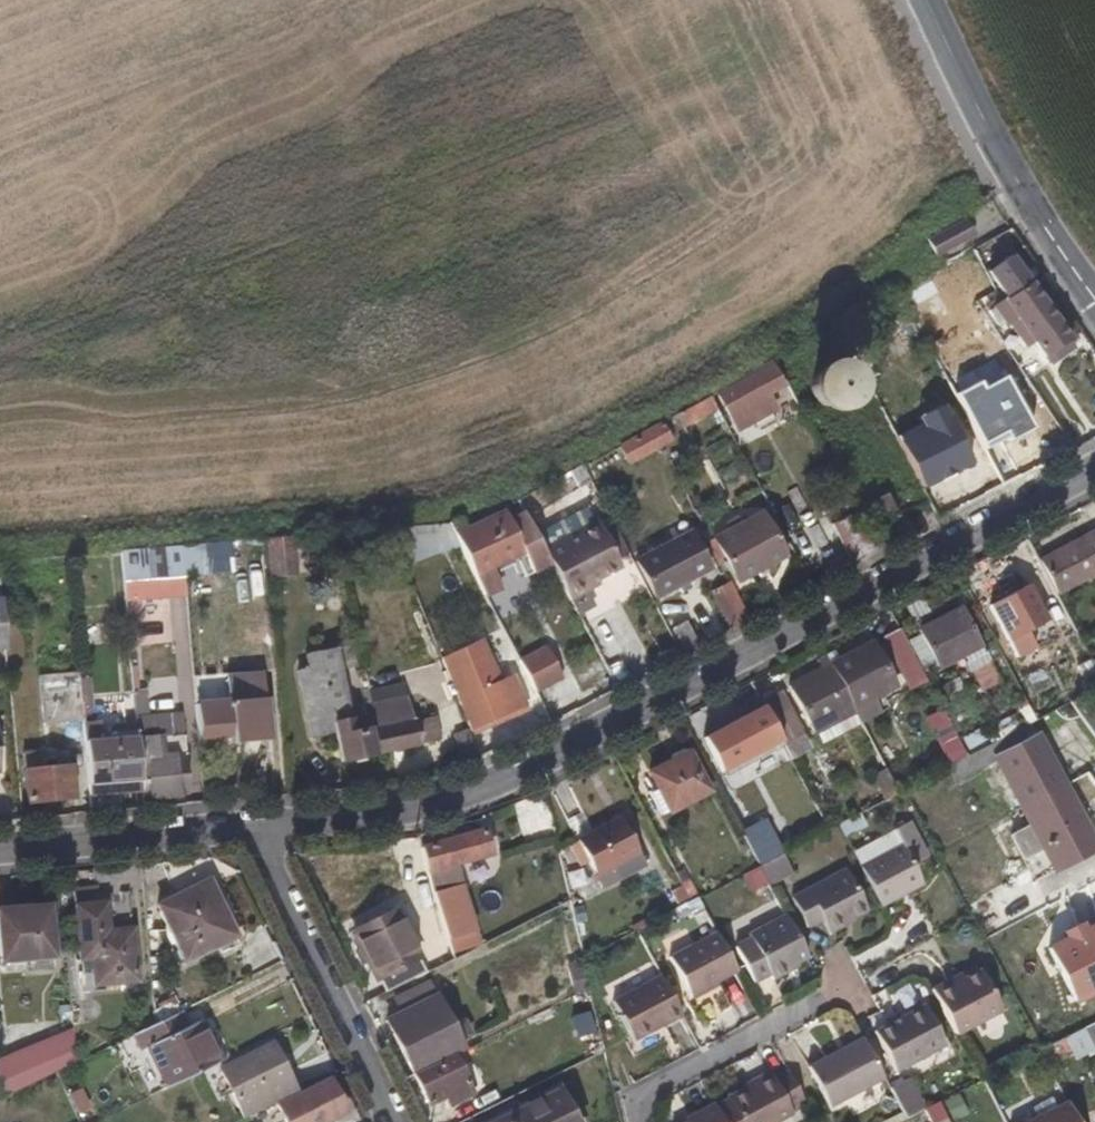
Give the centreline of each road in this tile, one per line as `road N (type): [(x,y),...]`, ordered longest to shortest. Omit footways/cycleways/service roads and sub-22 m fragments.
road 1 (residential): [(1094,473),(516,777),(392,823),(257,840)]
road 2 (tertiary): [(928,0),(1035,211),(1094,295)]
road 3 (residential): [(257,840),(395,1121)]
road 4 (residential): [(638,1121),(634,1101),(851,991)]
road 5 (residential): [(257,840),(0,858)]

